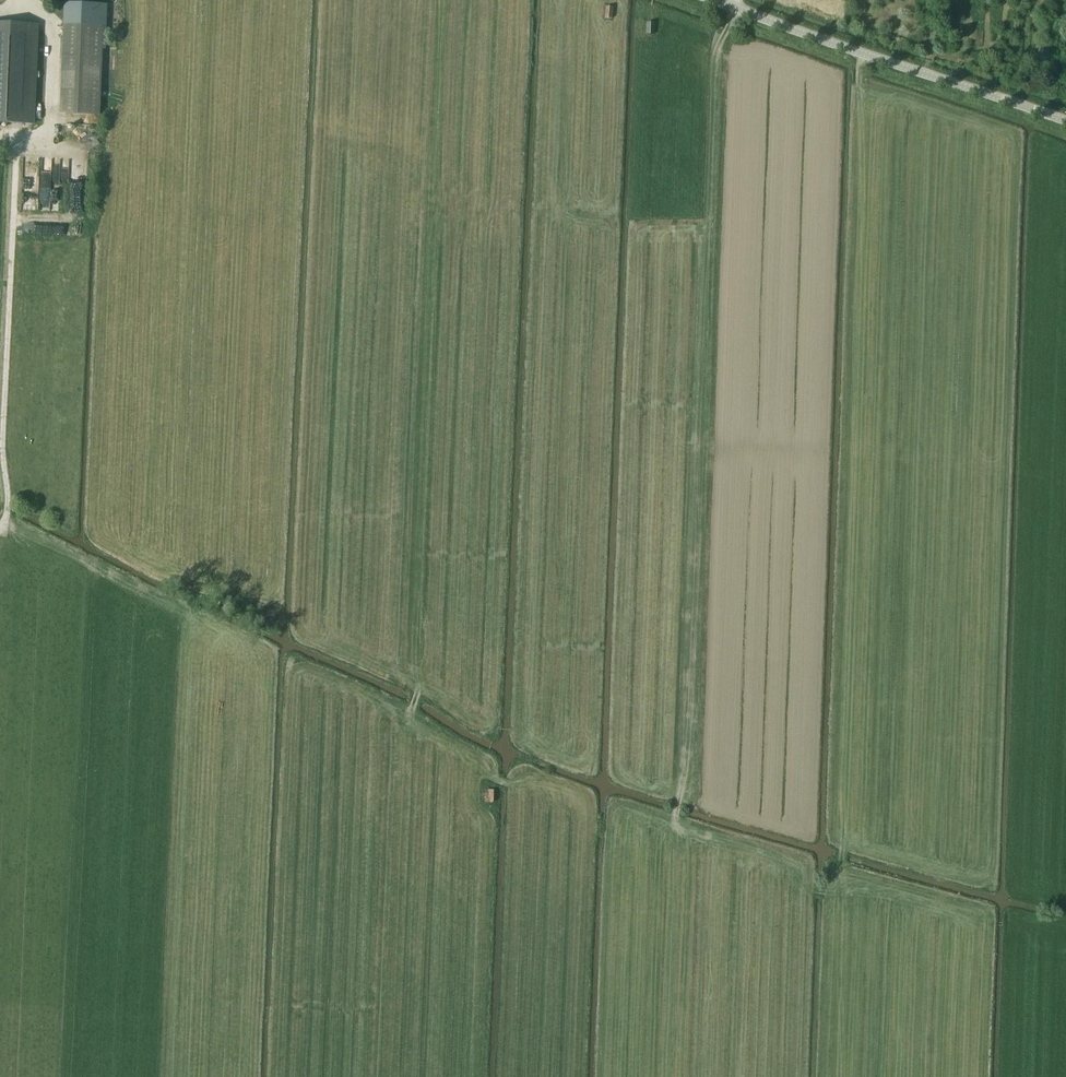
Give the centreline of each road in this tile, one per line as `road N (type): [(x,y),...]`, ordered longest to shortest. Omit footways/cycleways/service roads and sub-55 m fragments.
road 1 (unclassified): [(689,0),(1065,128)]

